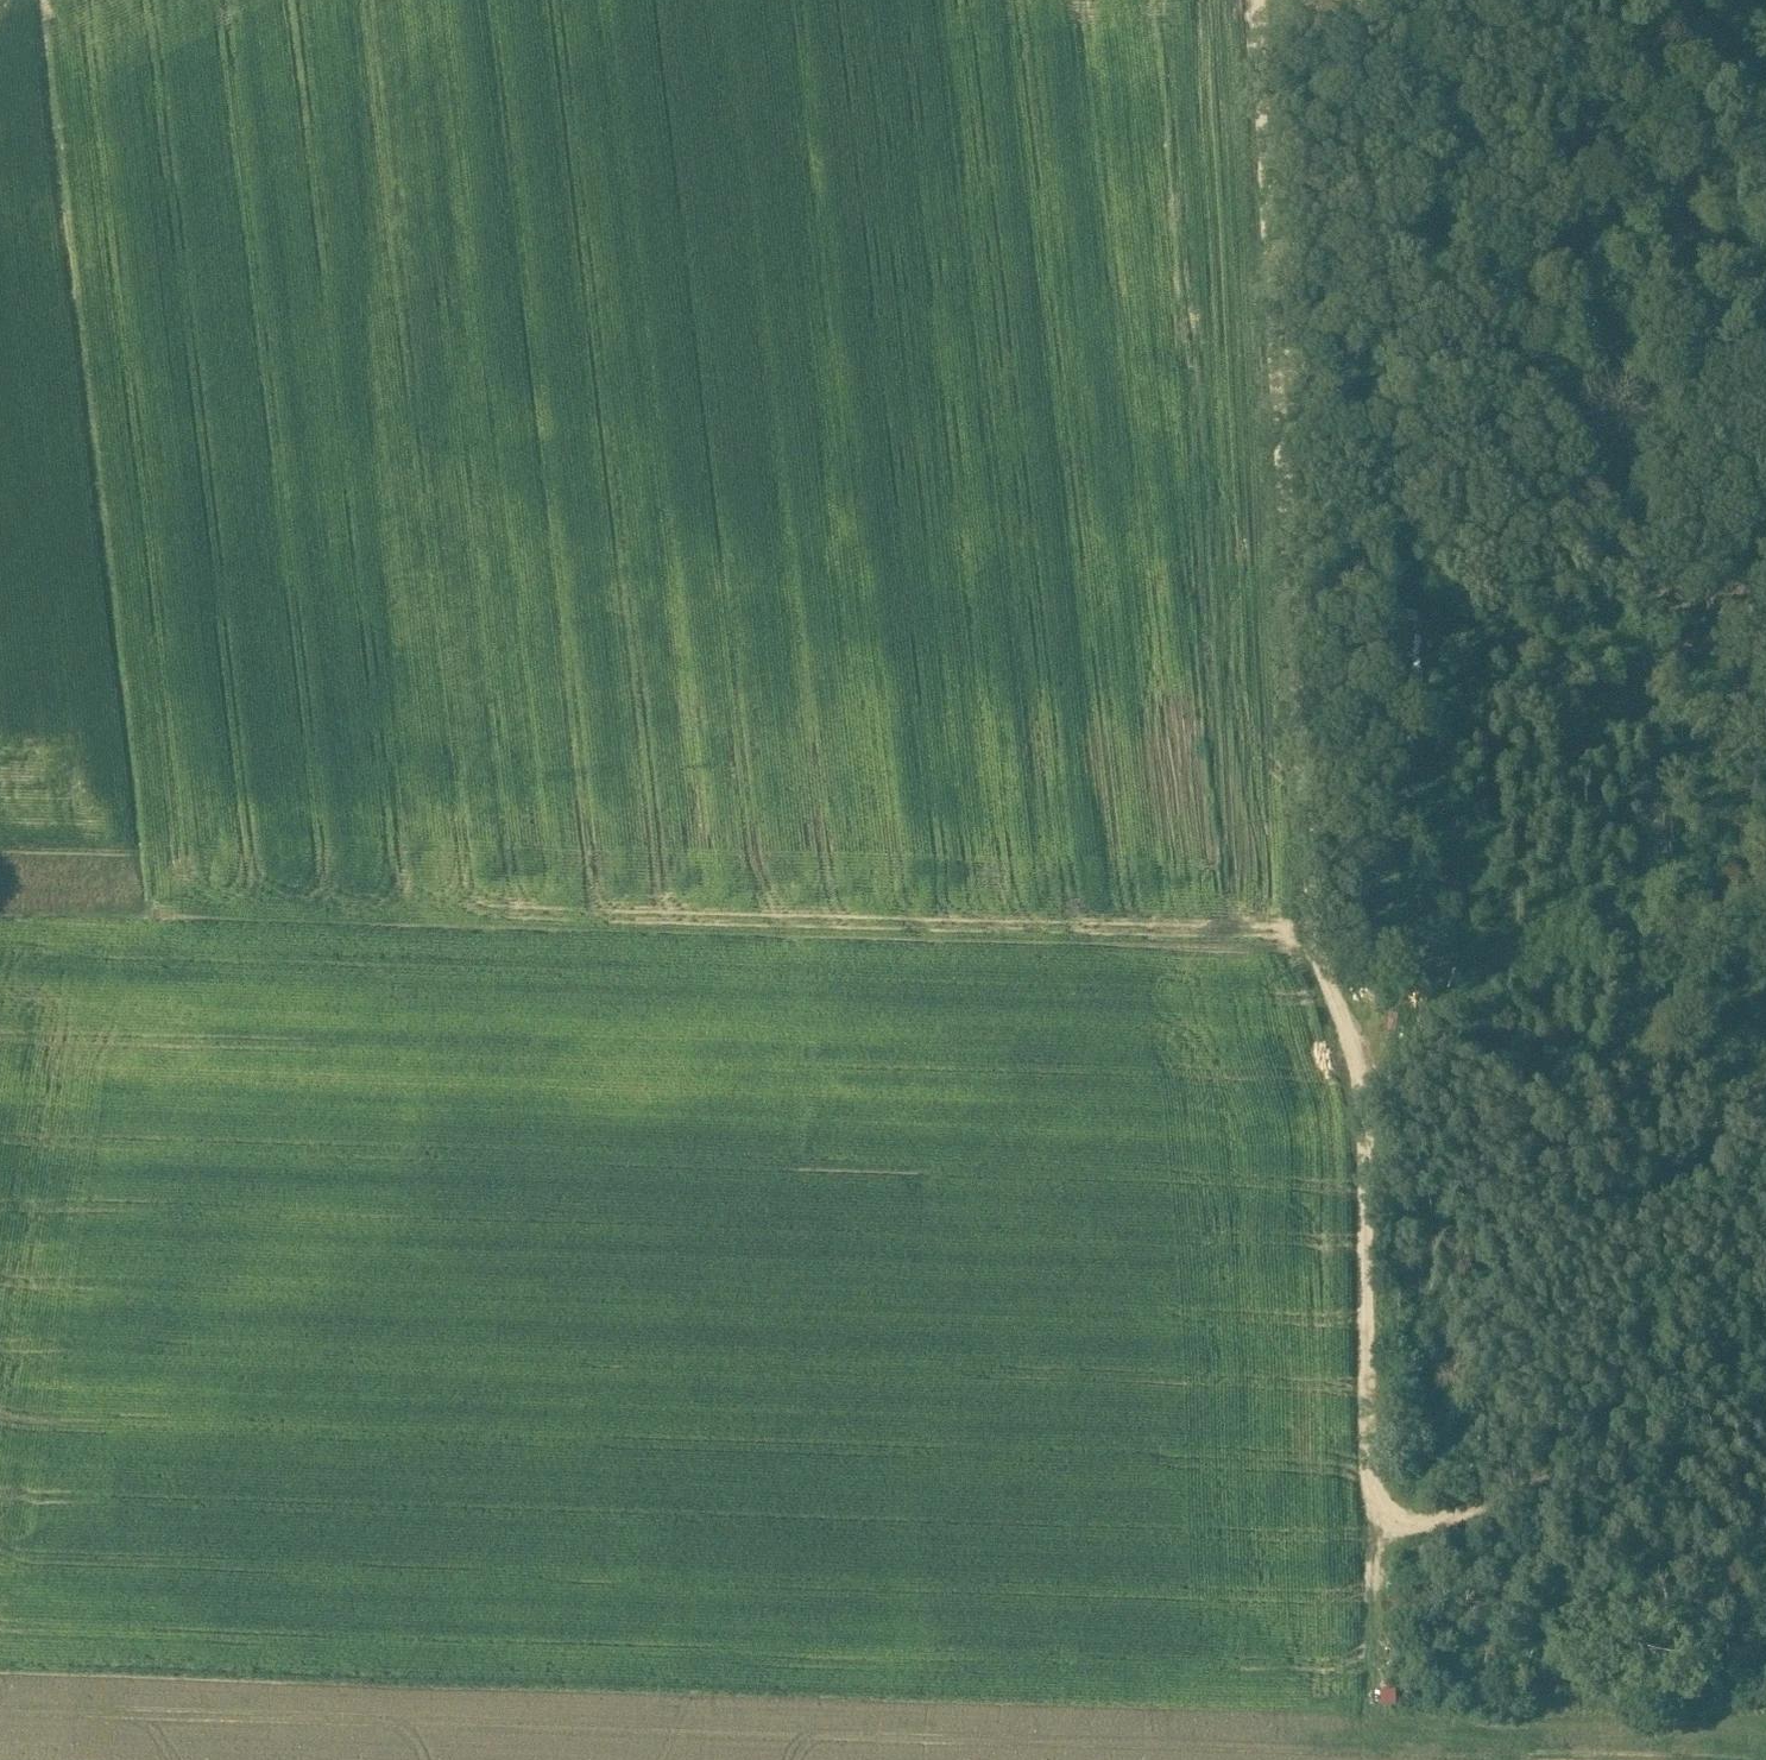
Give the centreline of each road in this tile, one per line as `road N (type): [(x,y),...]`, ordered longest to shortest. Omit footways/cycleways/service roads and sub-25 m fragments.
road 1 (track): [(1765,1370),(1429,1528),(1388,1520),(1375,1502),(1366,1065),(1361,1034),(1316,952),(1310,911),(1260,0)]

